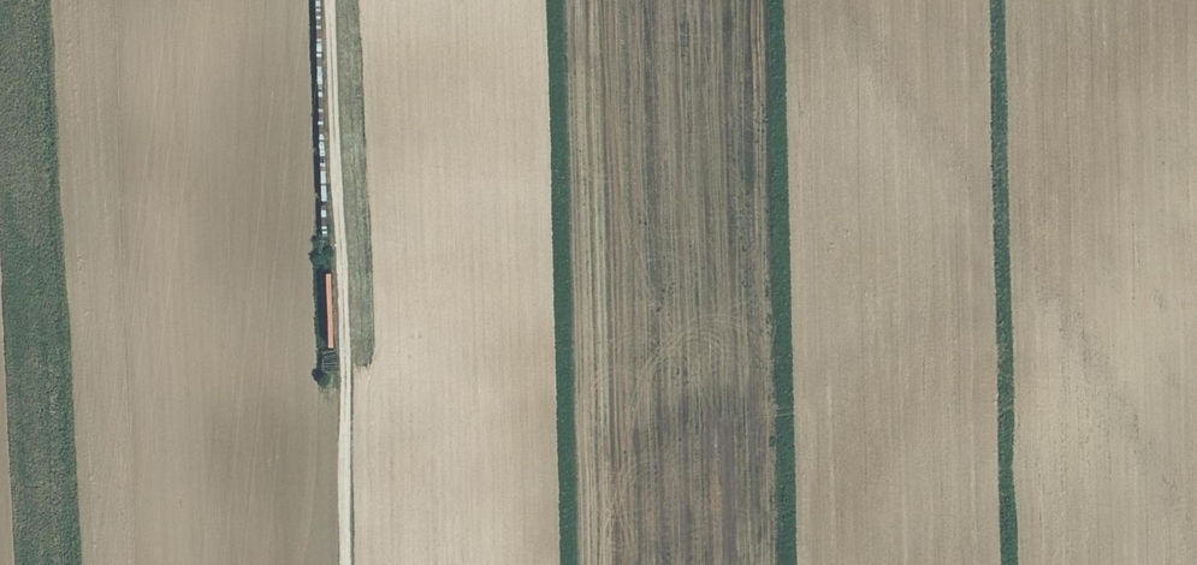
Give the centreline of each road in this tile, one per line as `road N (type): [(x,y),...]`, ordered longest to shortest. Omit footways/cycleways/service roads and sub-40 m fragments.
road 1 (track): [(354,564),(332,0)]

